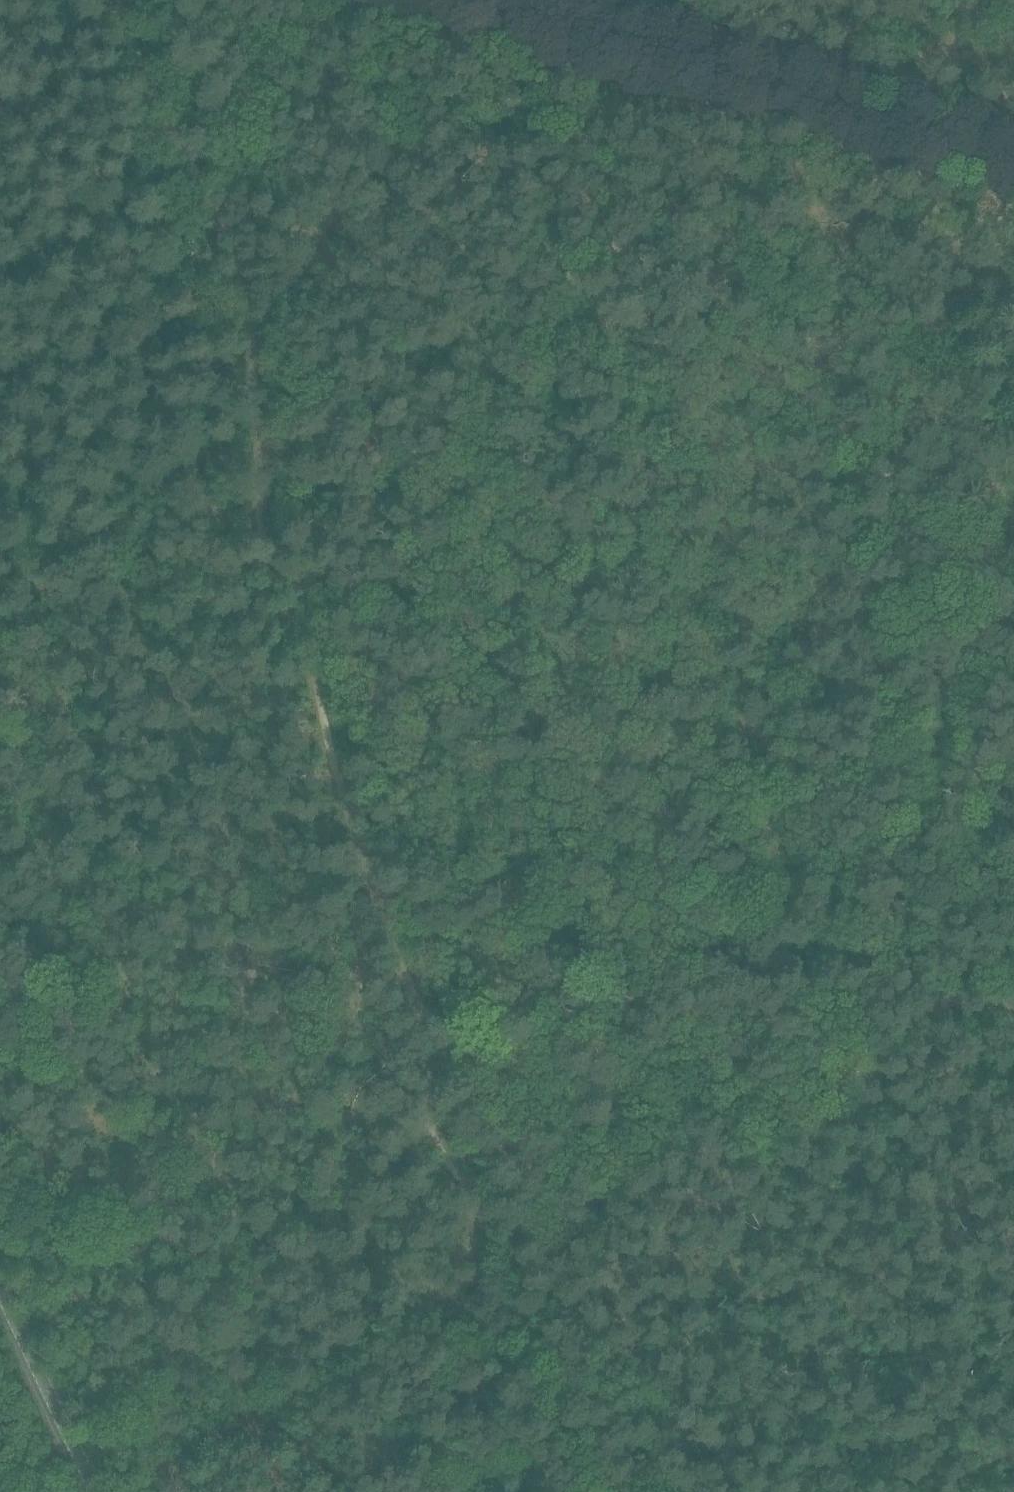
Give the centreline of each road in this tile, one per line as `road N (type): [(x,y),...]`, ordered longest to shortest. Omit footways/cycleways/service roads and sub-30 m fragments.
road 1 (unclassified): [(90,1491),(0,1299)]

